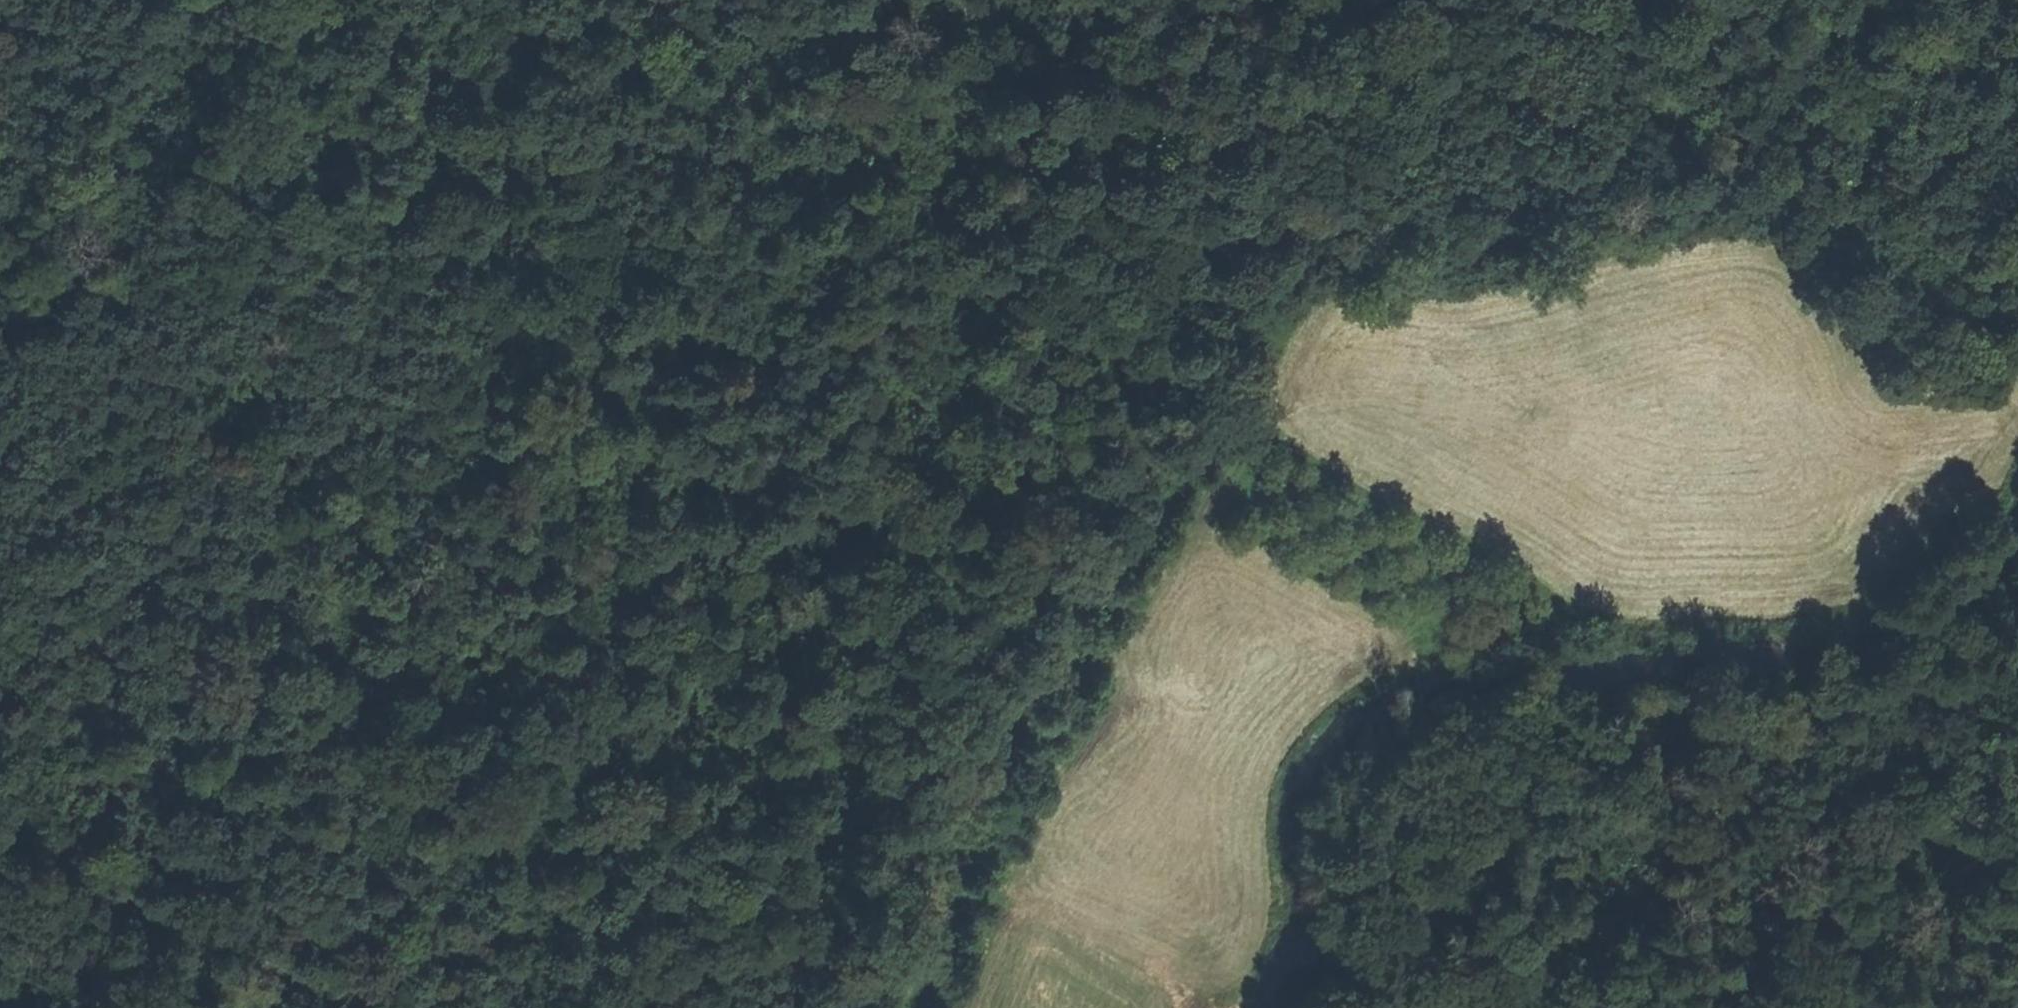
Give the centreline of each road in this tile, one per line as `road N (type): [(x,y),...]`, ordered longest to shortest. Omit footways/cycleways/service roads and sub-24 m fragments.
road 1 (track): [(0,852),(378,1007)]

